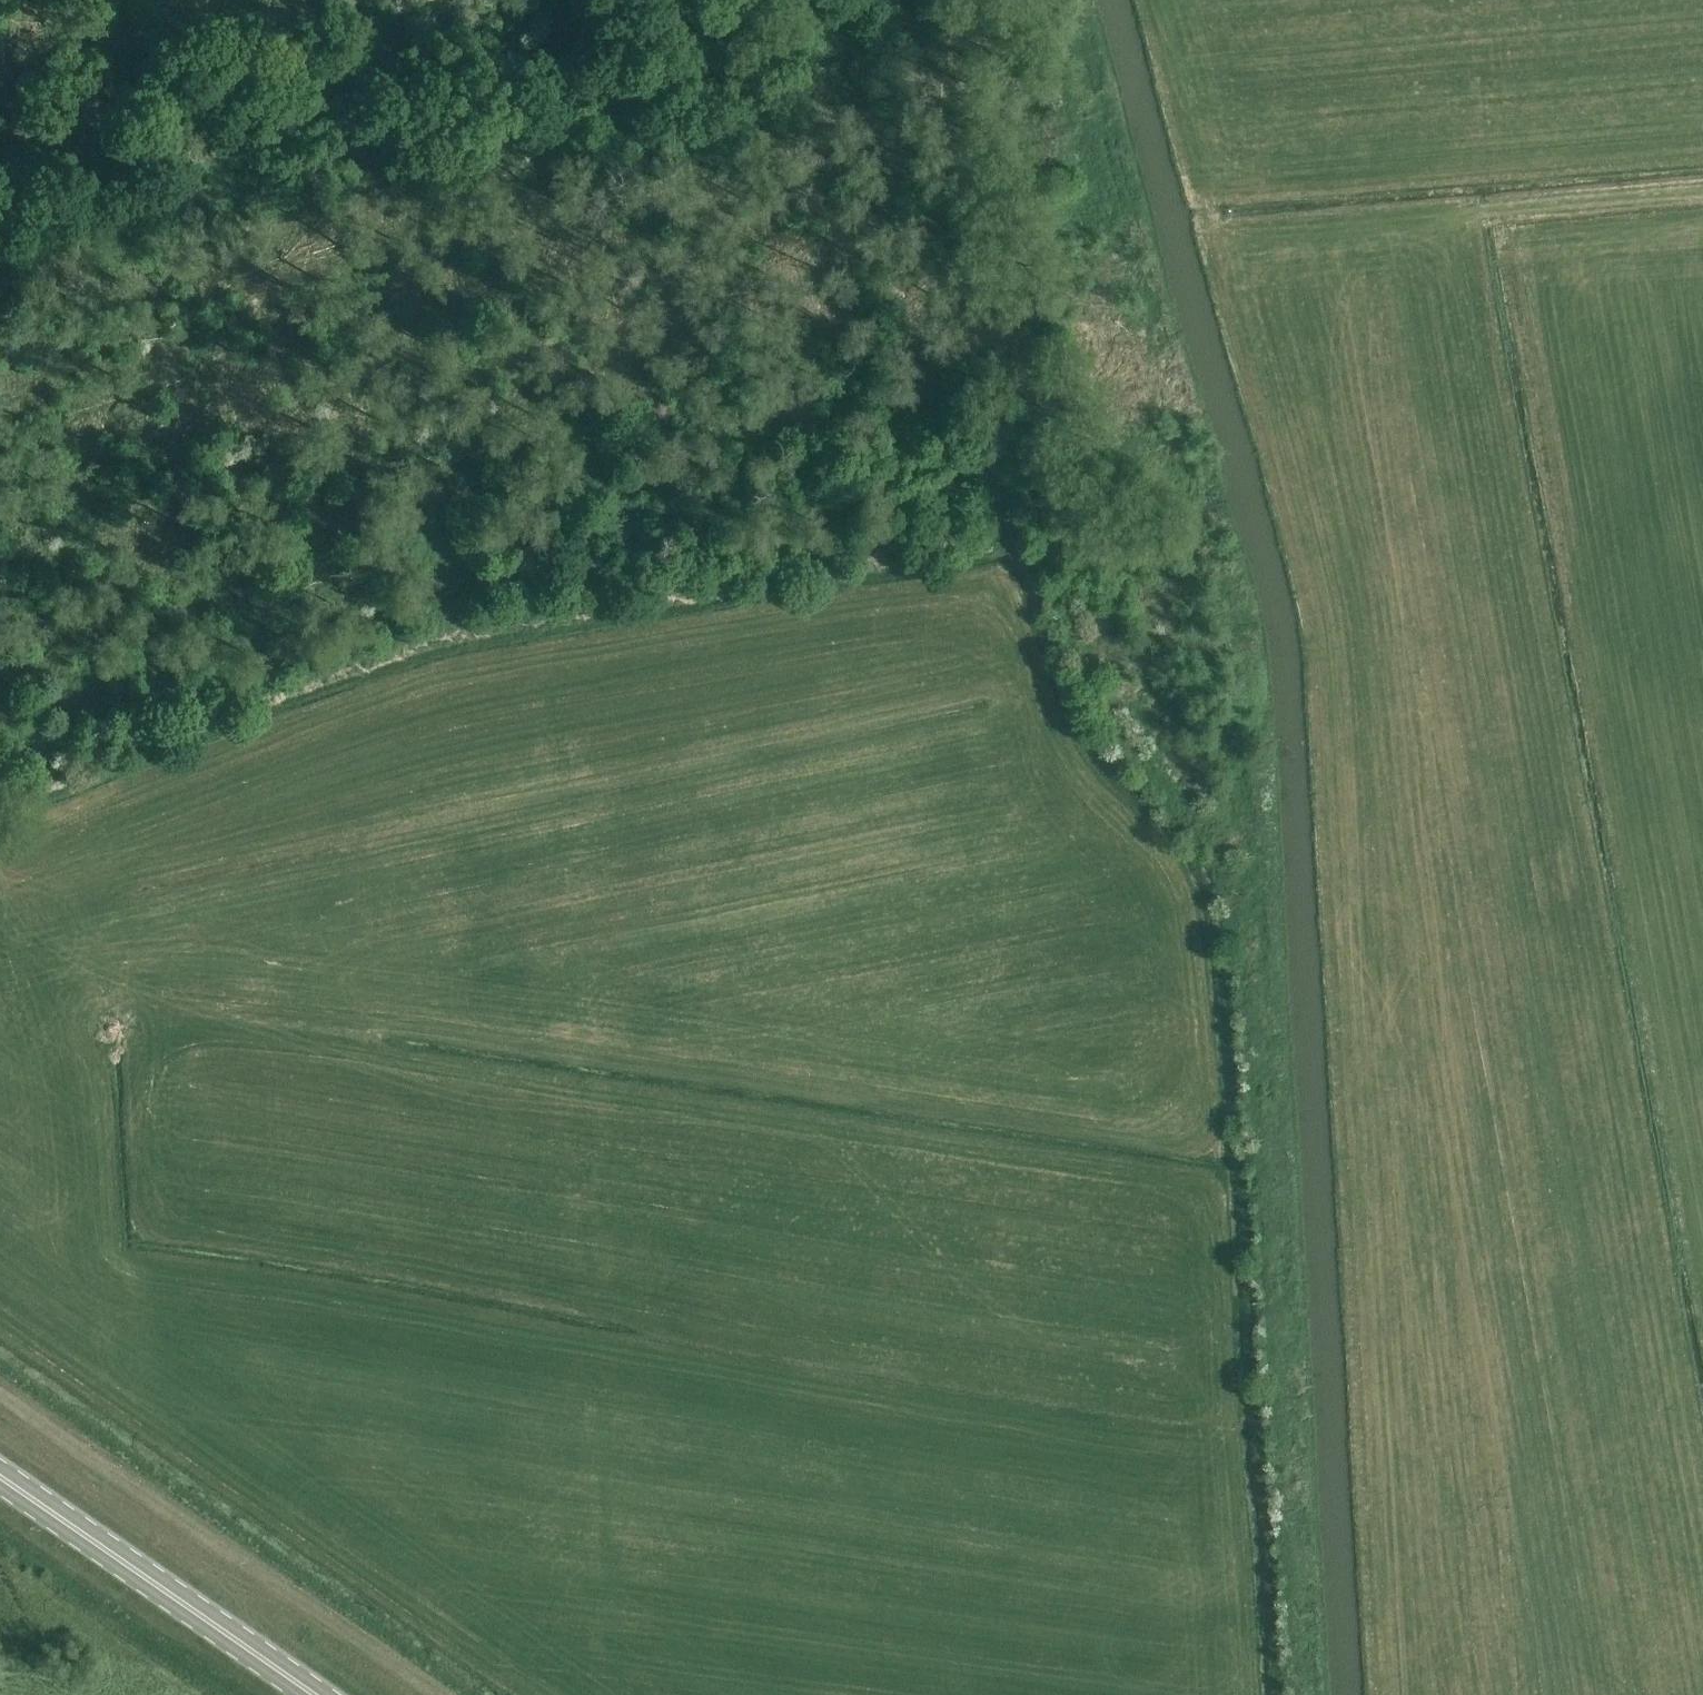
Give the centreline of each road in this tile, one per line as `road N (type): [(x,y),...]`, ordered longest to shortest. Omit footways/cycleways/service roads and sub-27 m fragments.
road 1 (track): [(1702,196),(1242,240)]
road 2 (primary): [(315,1694),(0,1478)]

